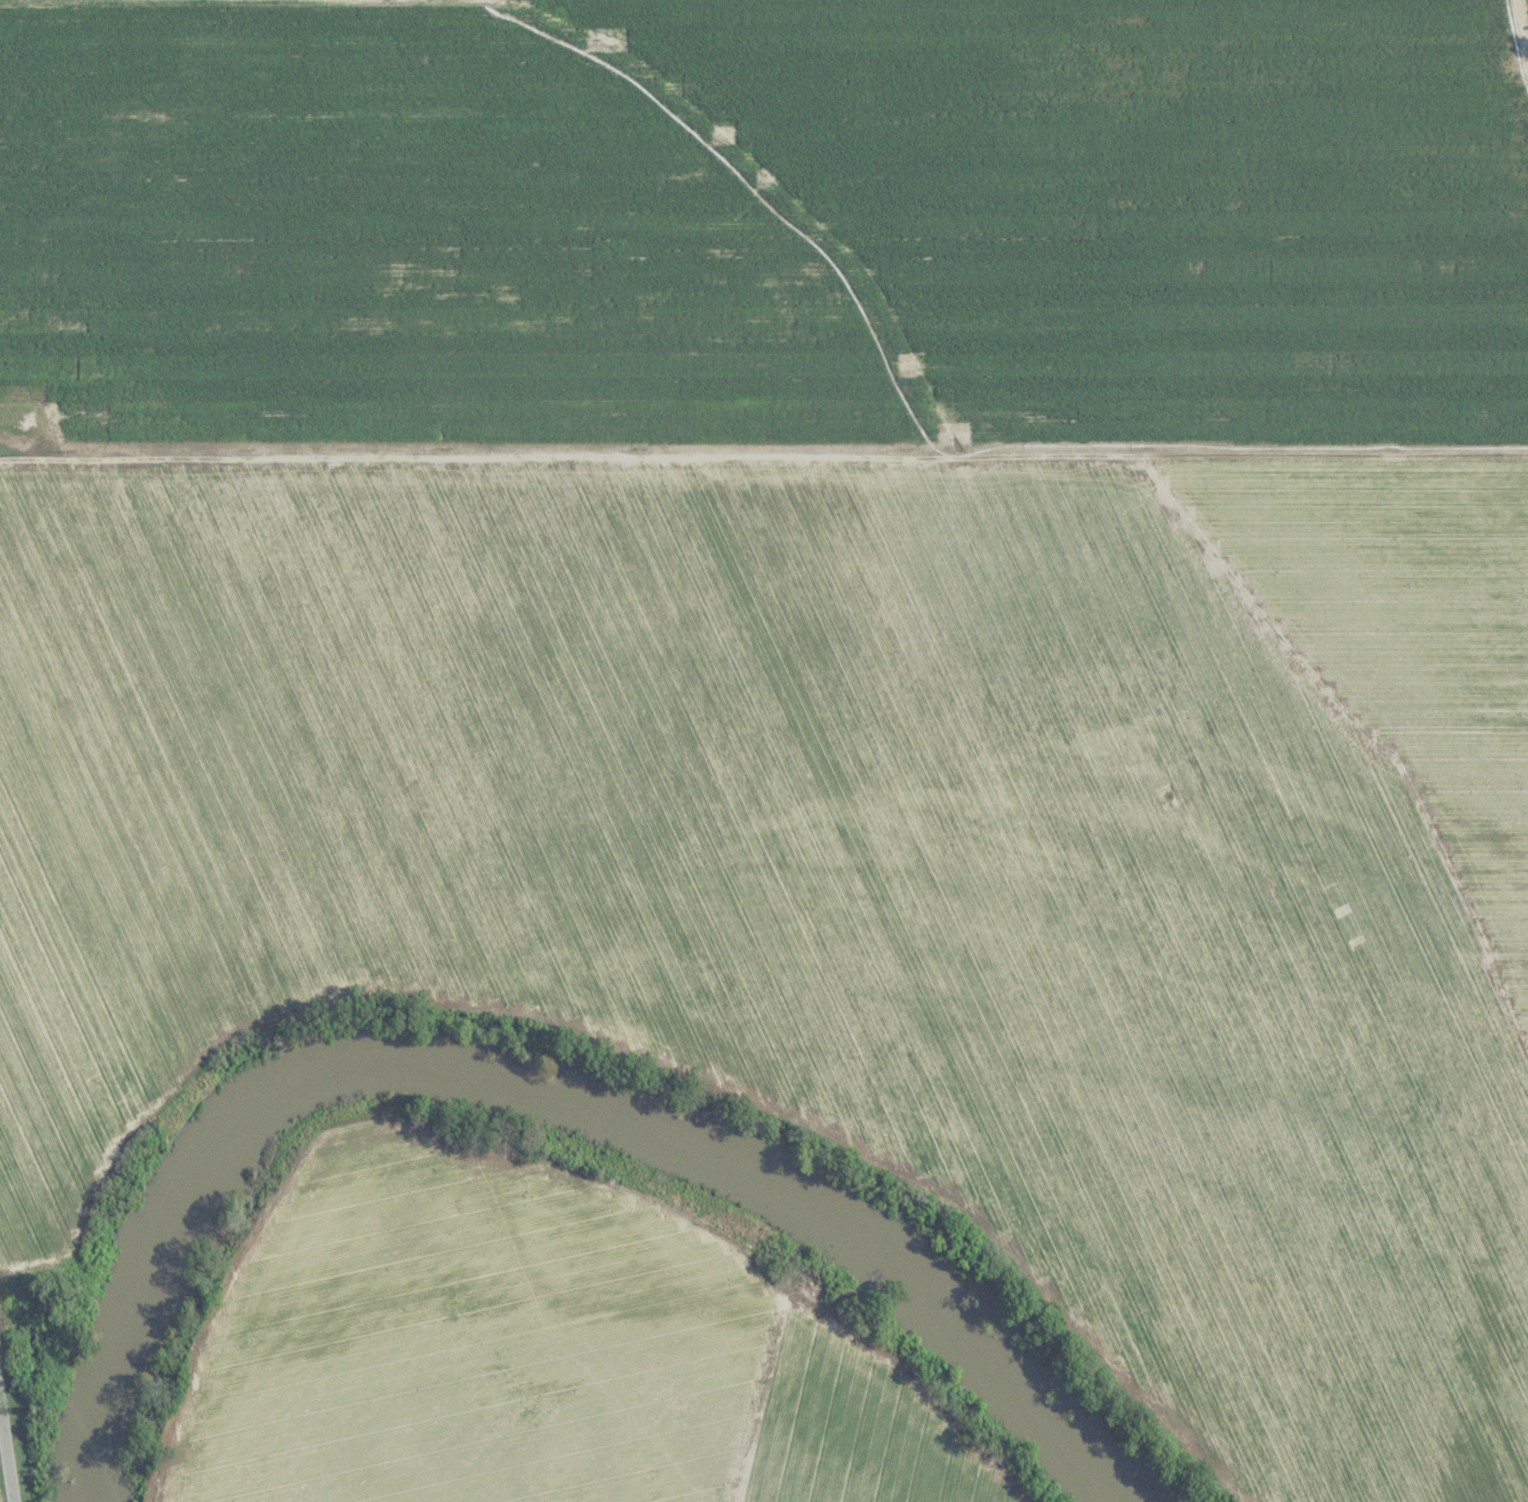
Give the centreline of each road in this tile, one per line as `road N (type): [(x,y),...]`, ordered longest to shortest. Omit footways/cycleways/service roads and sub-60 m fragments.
road 1 (track): [(1527,447),(1041,458),(0,461)]
road 2 (track): [(0,1269),(70,1253),(172,1088),(228,1045),(293,1020),(382,1003),(540,1020),(731,1091),(970,1222),(1070,1307),(1247,1501)]

